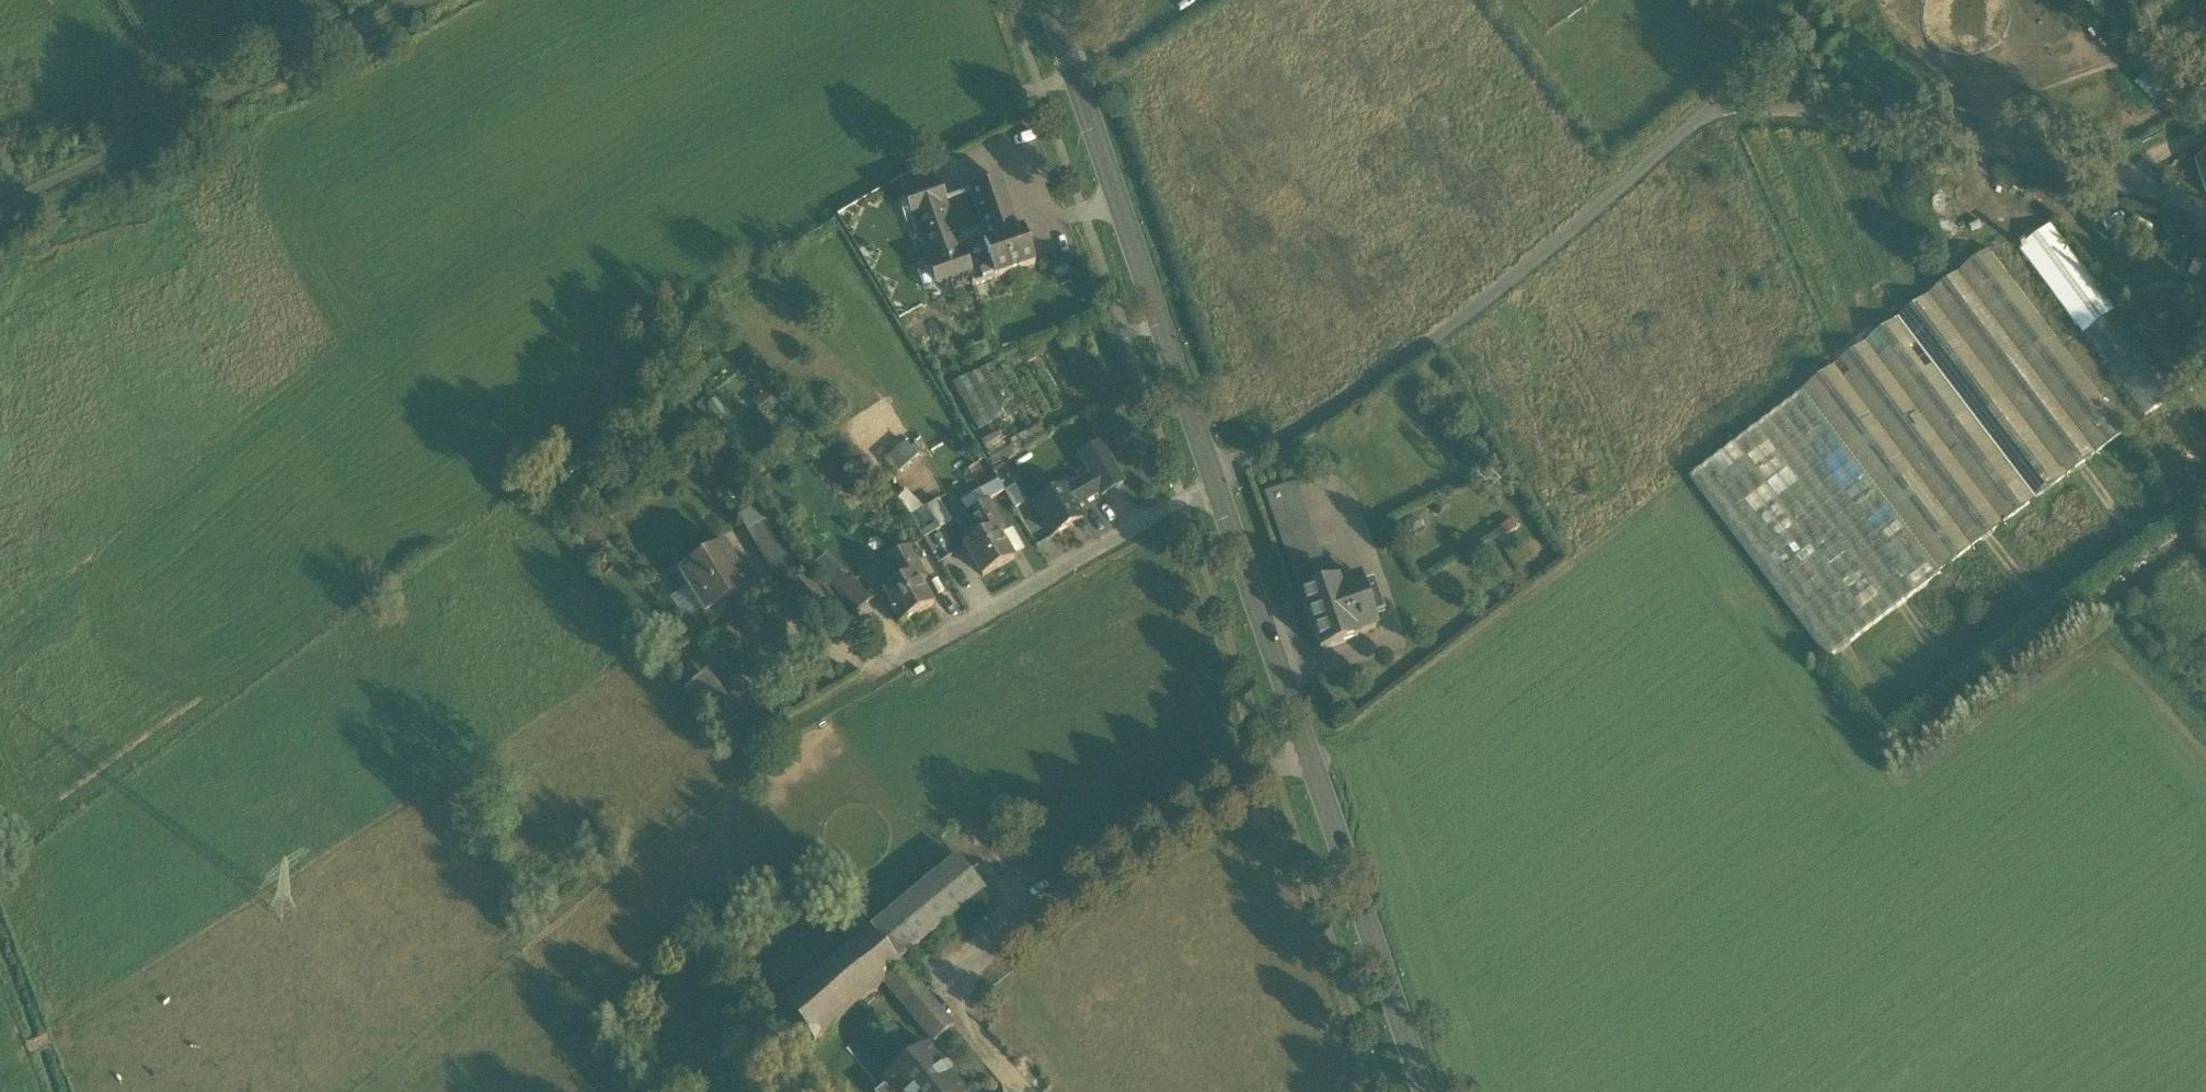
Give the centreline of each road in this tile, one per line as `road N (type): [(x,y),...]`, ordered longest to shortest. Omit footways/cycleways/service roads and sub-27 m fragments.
road 1 (residential): [(1214,483),(1435,342),(1729,90)]
road 2 (secondary): [(1424,1091),(1214,483)]
road 3 (residential): [(747,754),(1214,483)]
road 4 (secondary): [(1214,483),(1049,0)]
road 5 (residential): [(1729,90),(2205,209)]
road 6 (residential): [(1729,90),(1831,0)]

